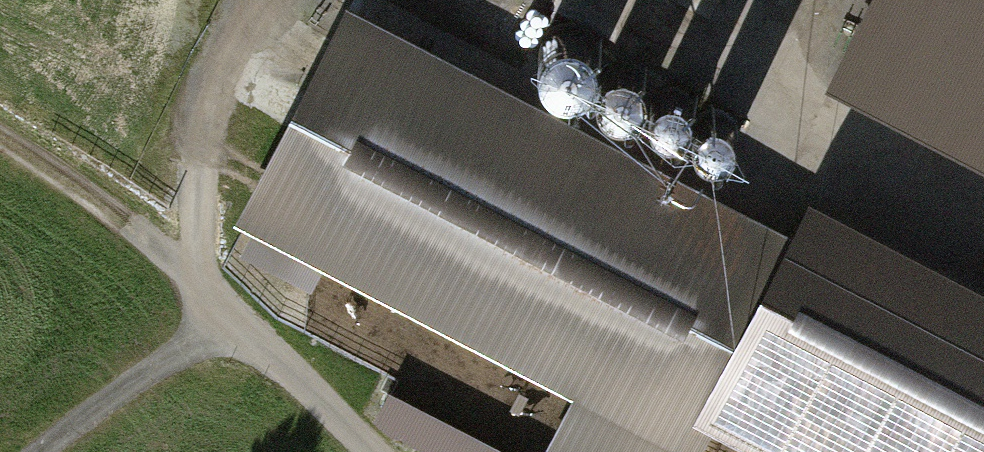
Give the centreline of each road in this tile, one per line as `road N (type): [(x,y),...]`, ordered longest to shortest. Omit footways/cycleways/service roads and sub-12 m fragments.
road 1 (track): [(457,0),(603,38),(725,52),(753,0)]
road 2 (track): [(725,52),(783,140),(983,248)]
road 3 (track): [(194,276),(195,129),(264,0)]
road 4 (track): [(365,451),(194,276)]
road 5 (track): [(194,276),(0,138)]
road 6 (track): [(238,321),(154,369),(42,451)]

